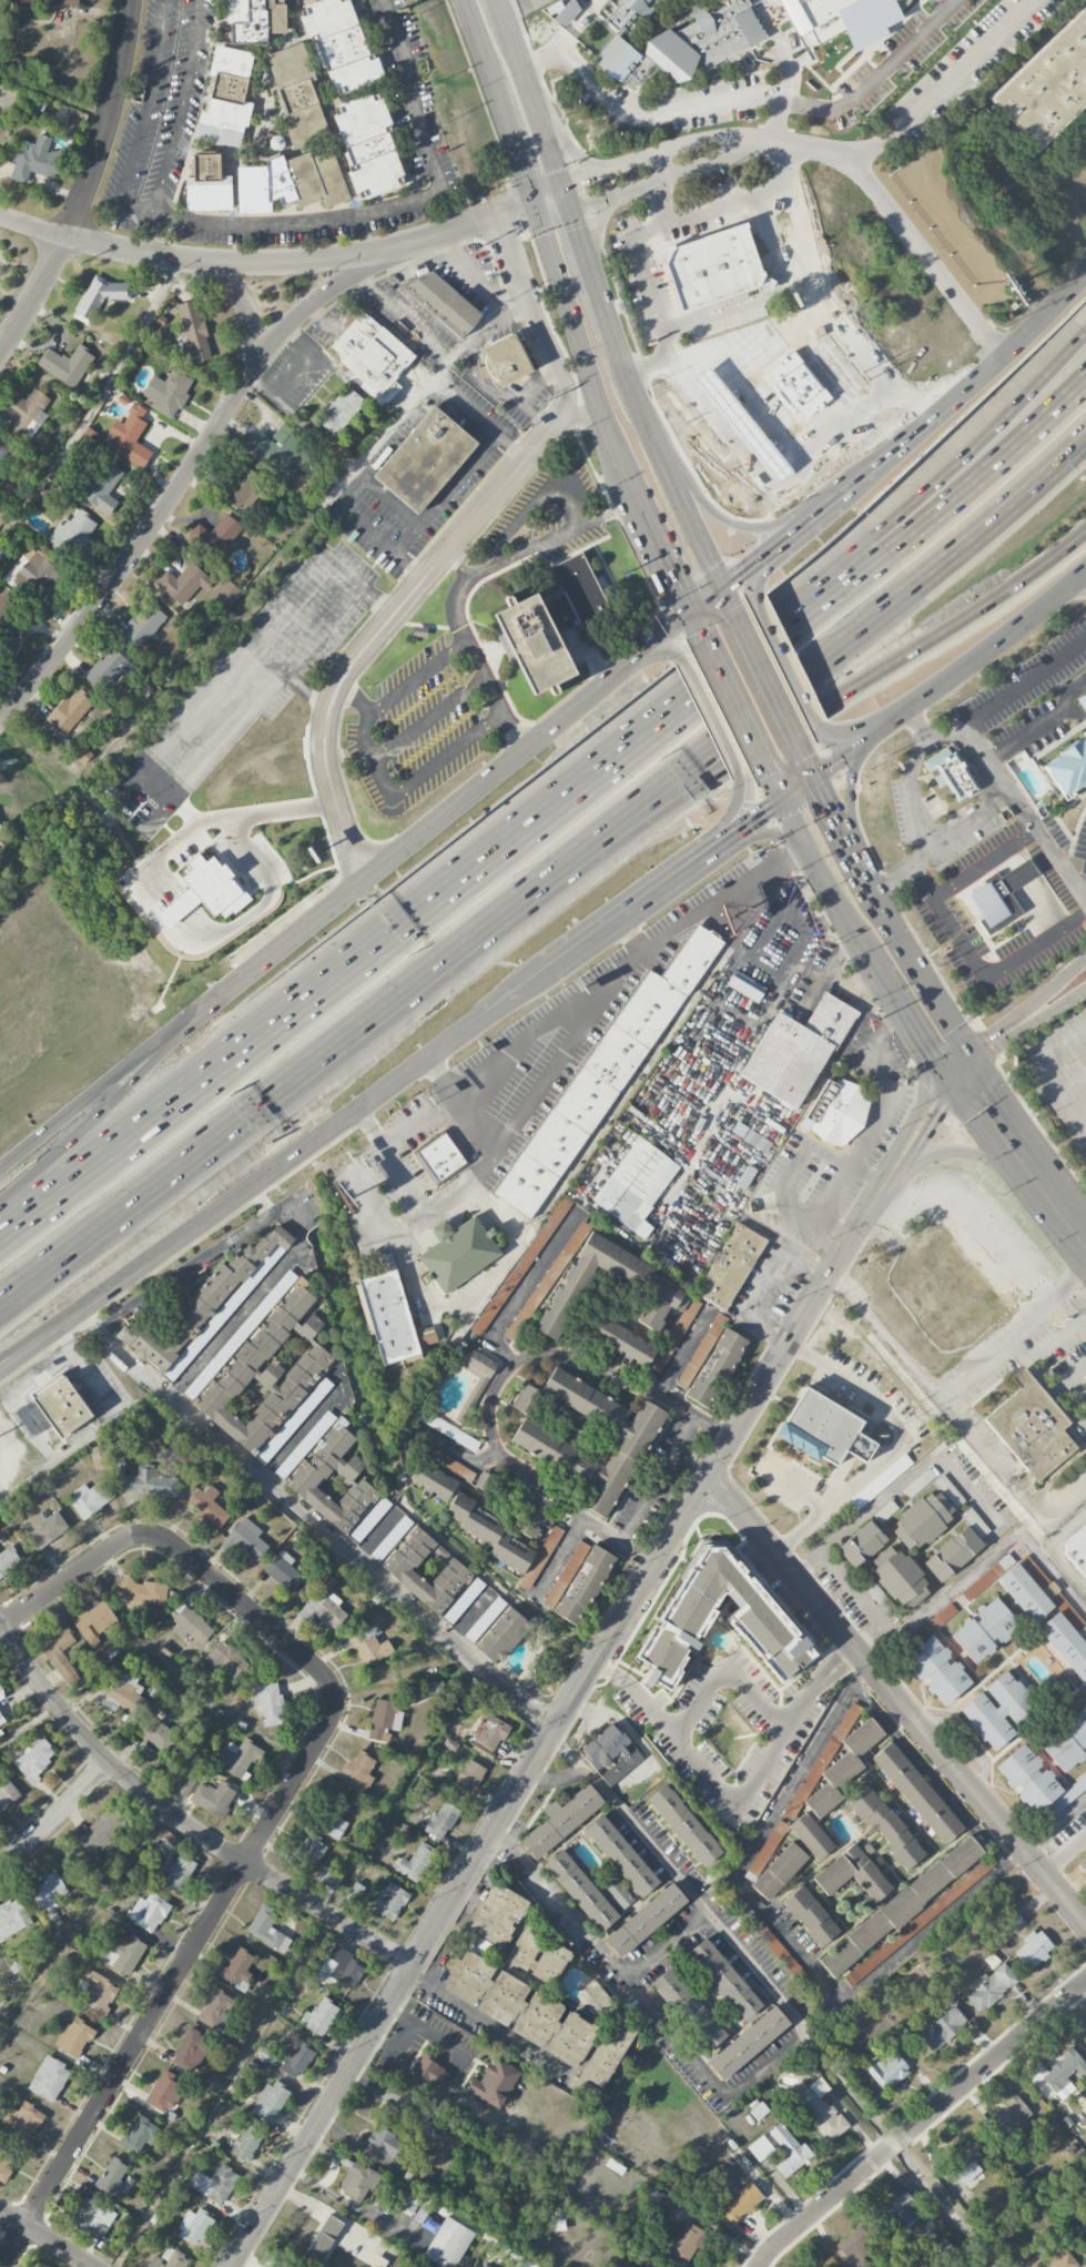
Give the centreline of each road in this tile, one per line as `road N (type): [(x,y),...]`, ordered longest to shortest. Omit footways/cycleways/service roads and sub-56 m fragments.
road 1 (tertiary): [(873,1206),(231,2266)]
road 2 (residential): [(0,2264),(333,1710),(317,1666),(170,1540),(144,1534)]
road 3 (motorway): [(674,710),(0,1232)]
road 4 (residential): [(373,873),(355,854),(328,778),(337,688),(556,426),(569,397),(497,216)]
road 5 (primary): [(461,0),(609,436),(692,614)]
road 6 (motorway): [(0,1301),(515,899)]
road 7 (primary): [(719,591),(627,379),(496,0)]
road 8 (secondary): [(643,658),(177,1033)]
road 9 (residential): [(1085,1928),(710,1472)]
road 10 (residential): [(213,262),(245,307),(256,364),(103,593),(0,716)]
road 11 (residential): [(413,1965),(162,1806),(87,1739),(0,1626)]
road 12 (secondary): [(81,1316),(486,1013)]
road 13 (residential): [(469,225),(392,250),(257,263),(129,252),(0,217)]
road 14 (residential): [(1085,1980),(773,2247),(760,2266)]
road 15 (secondary): [(1085,273),(1002,356),(794,528)]
road 16 (motorway): [(515,899),(838,695)]
road 17 (residential): [(0,346),(83,193),(131,0)]
road 18 (residential): [(1002,356),(860,173),(821,150),(762,143)]
road 19 (motorway): [(838,695),(1005,591),(1085,529)]
road 20 (motorway): [(1085,334),(880,539)]
road 21 (secondary): [(873,733),(1085,573)]
road 22 (motorway): [(1085,377),(887,553)]
road 23 (motorway): [(177,1033),(0,1213)]
road 24 (motorway): [(515,899),(698,753)]
road 25 (motorway): [(915,586),(1085,436)]
road 26 (secondary): [(177,1033),(0,1174)]
road 27 (secondary): [(549,969),(722,842)]
road 28 (residential): [(762,143),(715,136),(575,180),(567,196)]
road 29 (residential): [(567,196),(587,203),(762,143)]
road 30 (primary): [(780,800),(879,972)]
road 31 (primary): [(967,1051),(871,891)]
road 32 (residential): [(256,364),(302,314),(392,250)]
road 33 (residential): [(0,1626),(124,1538),(144,1534)]
road 34 (motorway): [(806,608),(674,710)]
road 35 (motorway): [(698,753),(830,654)]
road 36 (tertiary): [(942,1075),(887,1163),(873,1206)]
road 37 (residential): [(0,1861),(108,1760)]
road 38 (secondary): [(755,598),(818,727)]
road 39 (primary): [(1045,1187),(1031,1142),(978,1066)]
road 40 (primary): [(795,743),(733,618)]
road 41 (primary): [(706,640),(763,763)]
road 42 (secondary): [(737,777),(679,657)]
road 43 (primary): [(794,528),(730,523),(672,486)]
road 44 (primary): [(871,891),(812,778)]
road 45 (primary): [(851,851),(850,773),(873,733)]
road 46 (primary): [(879,972),(942,1075)]

